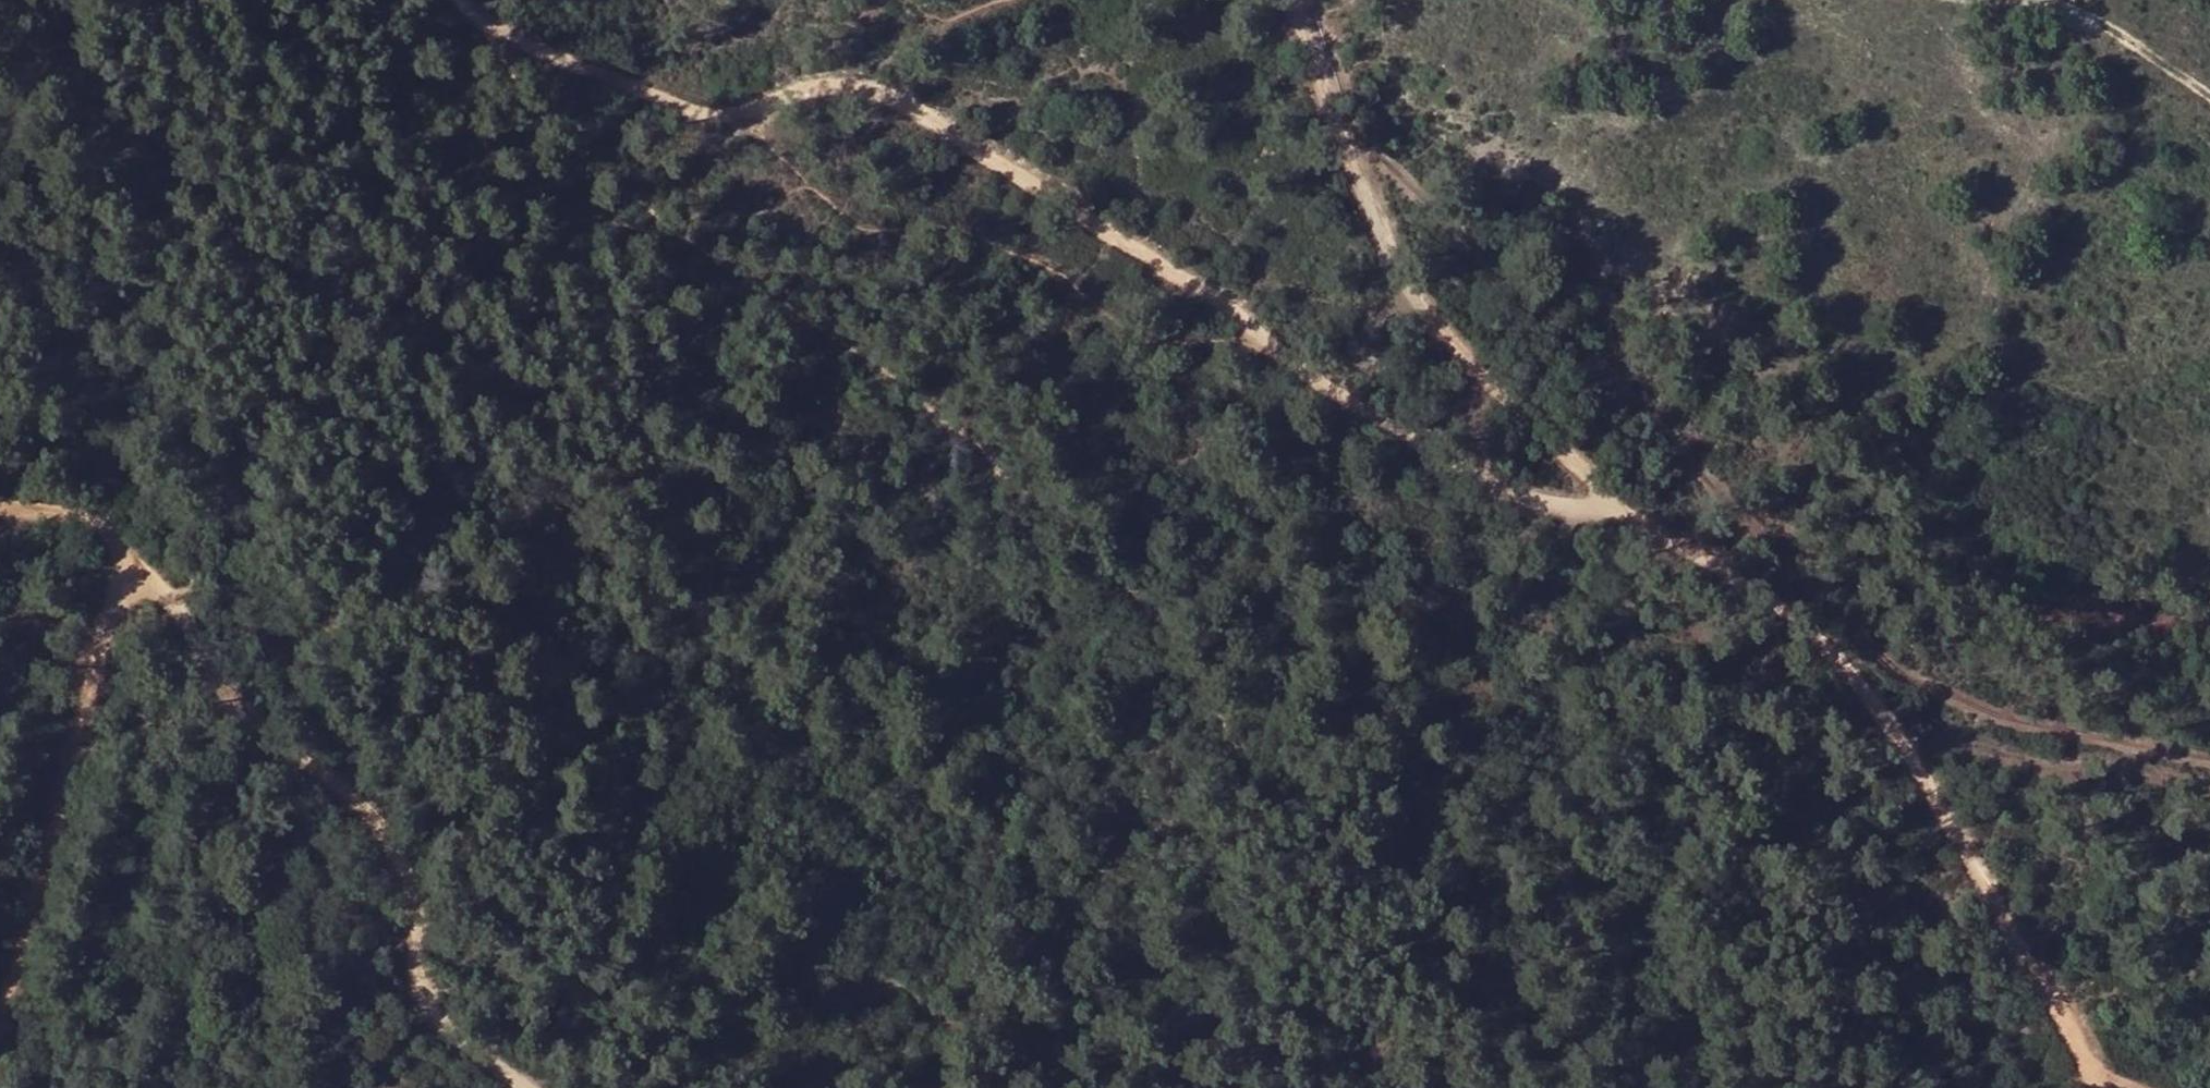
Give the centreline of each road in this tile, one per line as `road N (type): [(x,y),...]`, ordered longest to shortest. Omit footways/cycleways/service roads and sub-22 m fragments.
road 1 (track): [(2101,1087),(2093,1060),(2013,942),(1893,724),(1812,637),(1739,588),(1519,500),(1401,442),(1285,347),(1137,245),(908,106),(860,86),(798,86),(768,101),(716,107),(537,52),(454,0)]
road 2 (track): [(1299,0),(1345,138),(1439,325),(1586,477),(1729,583)]
road 3 (track): [(147,576),(230,686),(395,837),(422,914),(425,999),(462,1046),(519,1087)]
road 4 (track): [(0,500),(73,500),(105,513),(147,576)]

